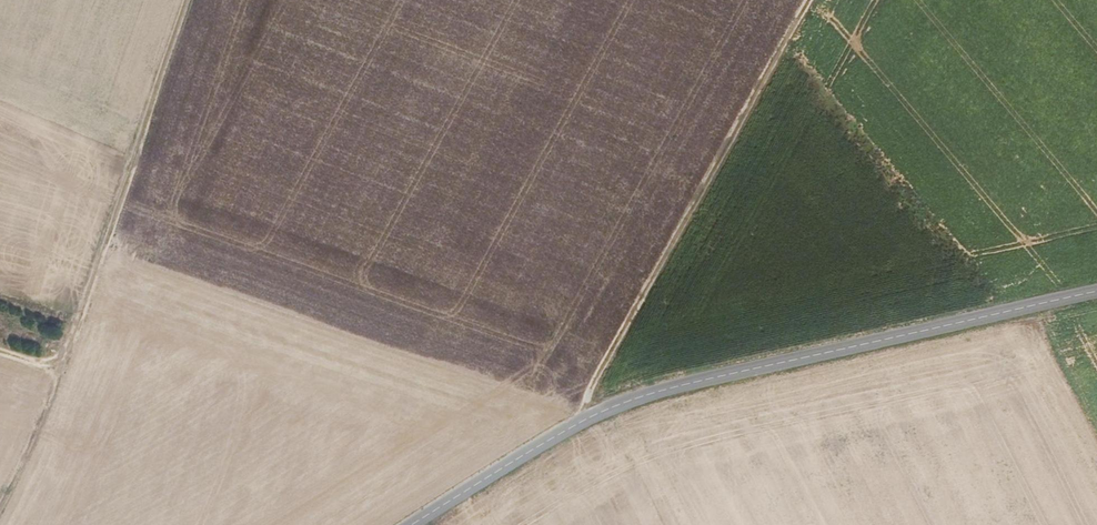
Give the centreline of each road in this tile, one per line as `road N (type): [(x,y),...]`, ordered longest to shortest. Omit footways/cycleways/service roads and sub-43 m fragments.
road 1 (tertiary): [(412,524),(620,403),(1096,292)]
road 2 (track): [(0,523),(66,369),(198,0)]
road 3 (track): [(587,418),(588,399),(807,0)]

